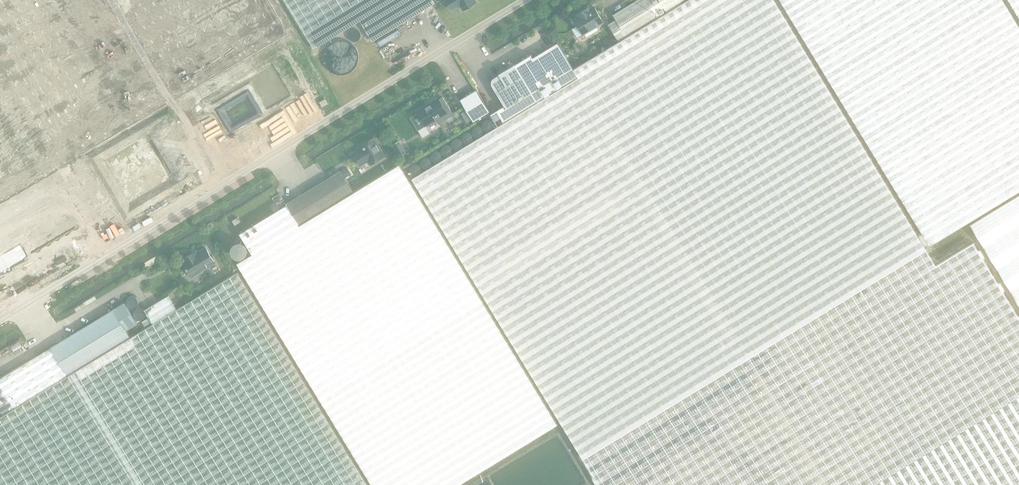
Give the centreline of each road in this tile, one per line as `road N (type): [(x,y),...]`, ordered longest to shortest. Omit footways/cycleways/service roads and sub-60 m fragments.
road 1 (unclassified): [(524,0),(0,322)]

